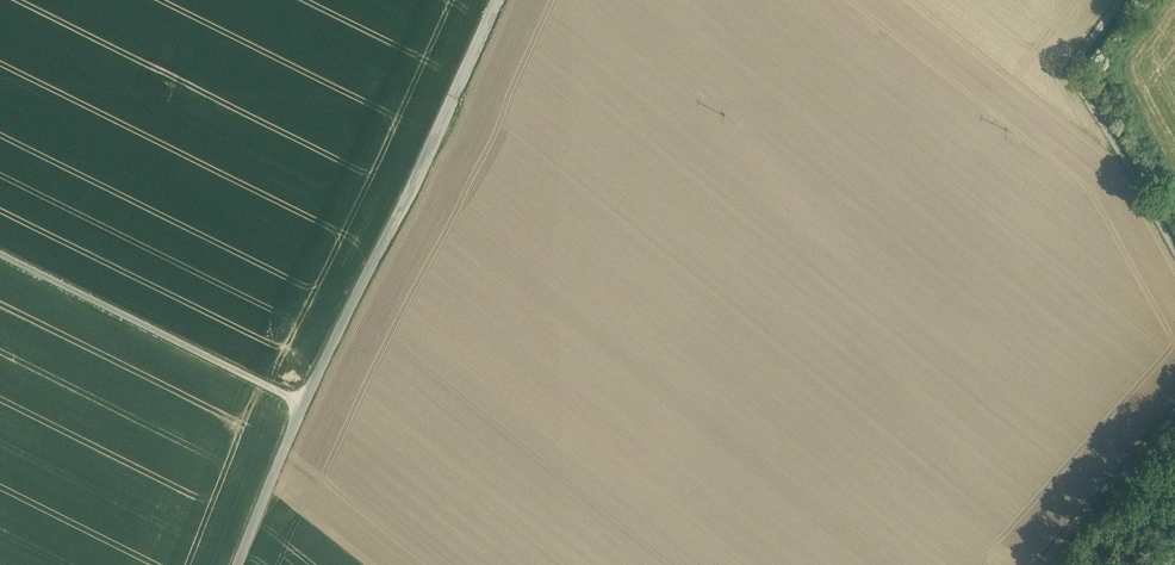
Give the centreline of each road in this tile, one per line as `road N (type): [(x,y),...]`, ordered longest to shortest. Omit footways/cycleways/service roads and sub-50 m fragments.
road 1 (unclassified): [(300,398),(493,0)]
road 2 (unclassified): [(0,249),(300,398)]
road 3 (track): [(1121,0),(1066,71),(1174,252)]
road 4 (track): [(1174,421),(1067,539),(1058,564)]
road 5 (unclassified): [(237,564),(300,398)]

